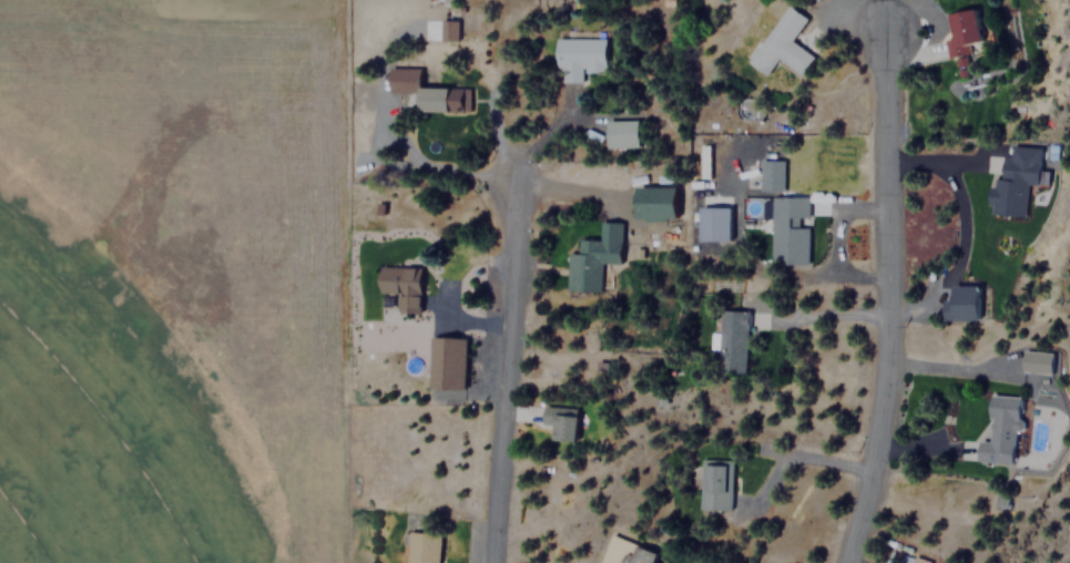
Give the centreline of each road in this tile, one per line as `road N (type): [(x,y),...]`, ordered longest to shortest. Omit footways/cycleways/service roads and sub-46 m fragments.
road 1 (residential): [(846,562),(880,416),(889,265),(884,30)]
road 2 (residential): [(513,168),(495,562)]

